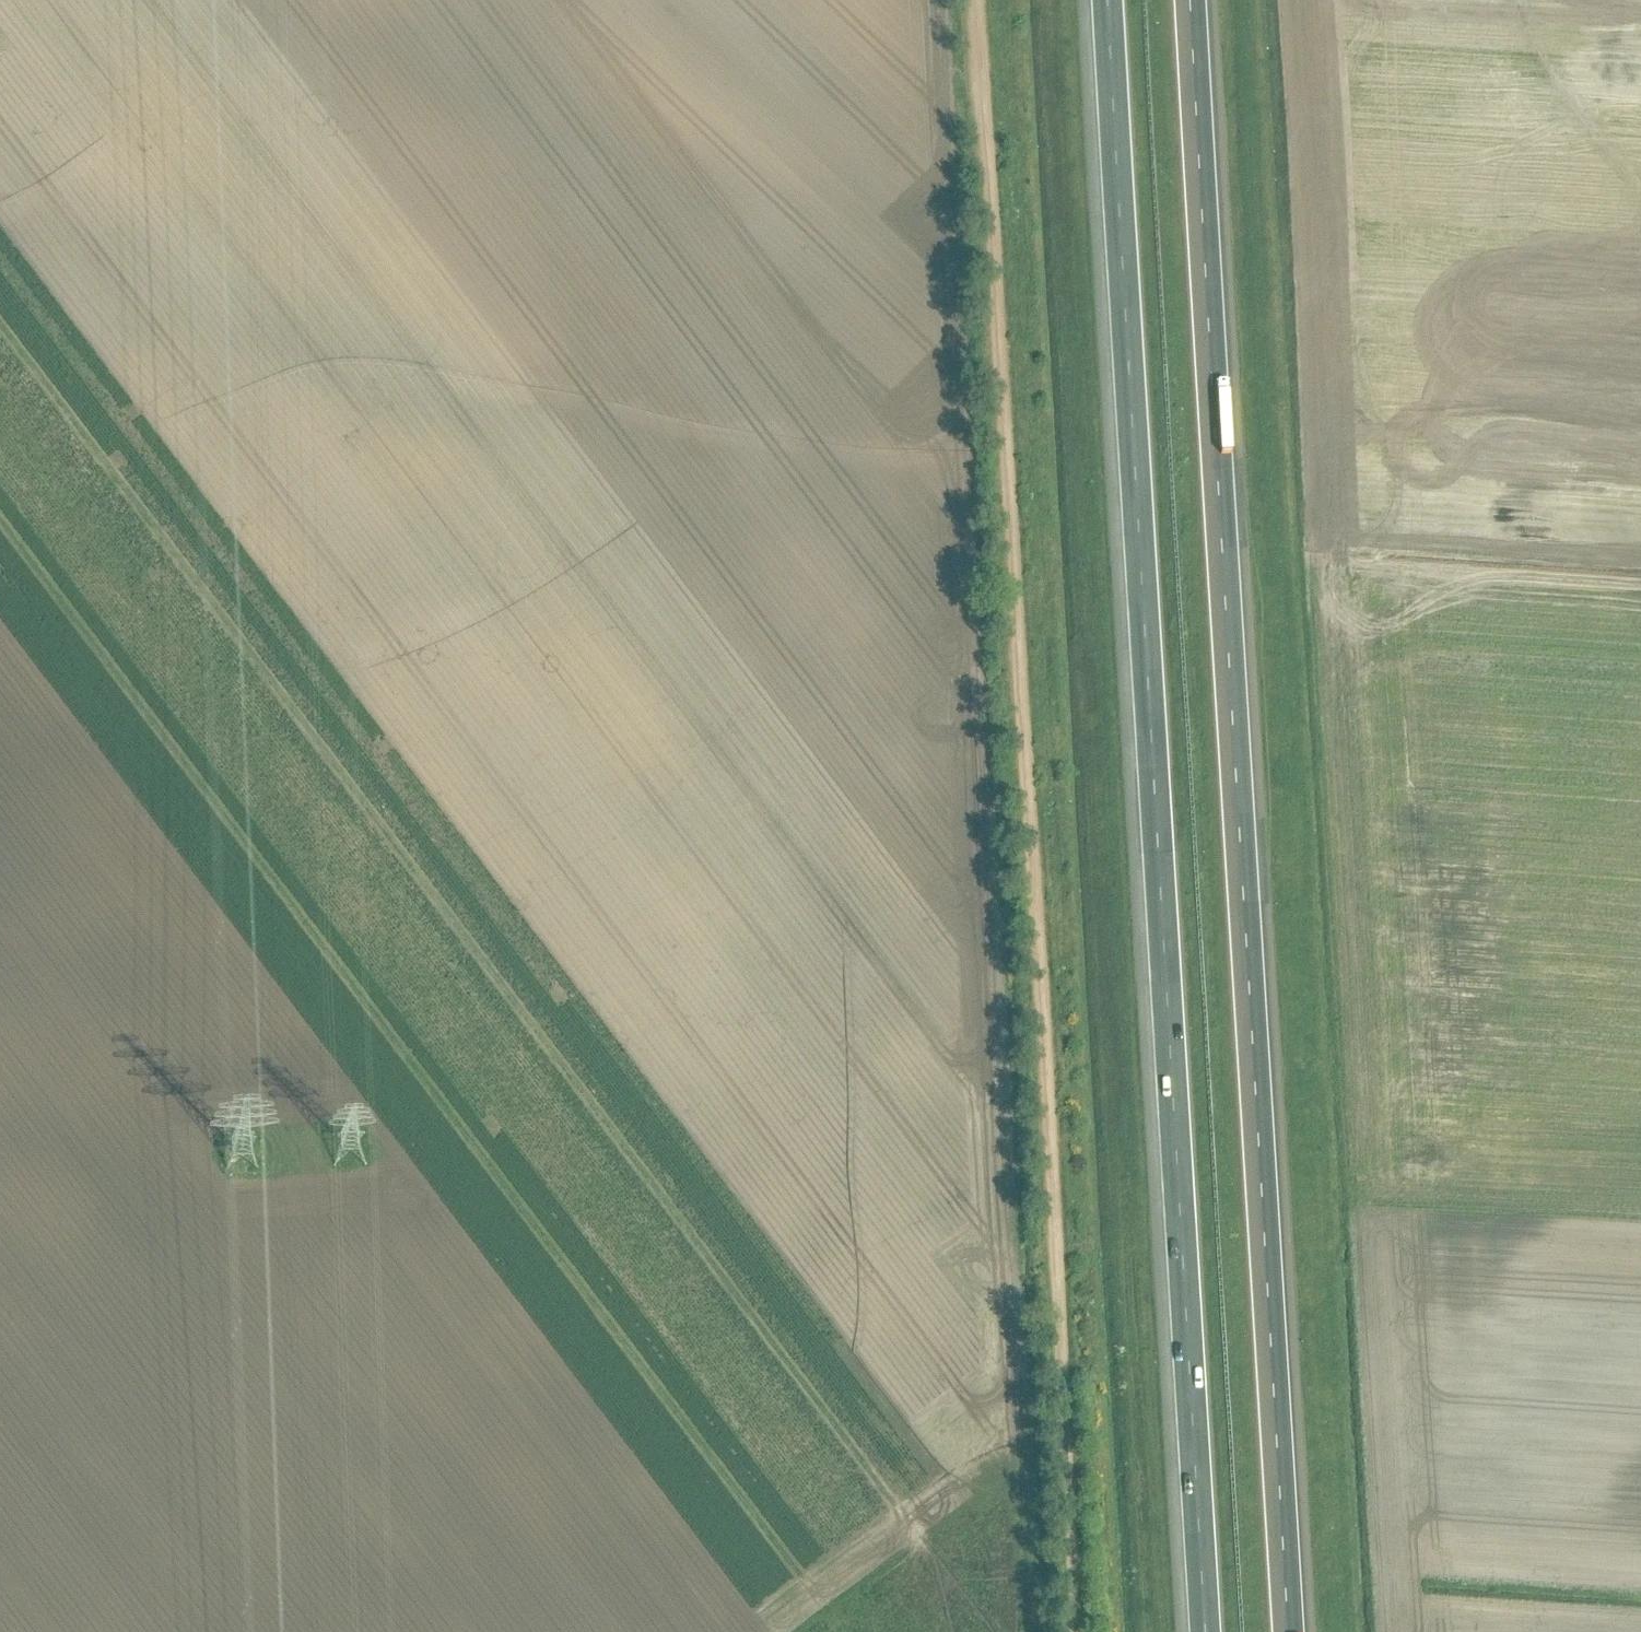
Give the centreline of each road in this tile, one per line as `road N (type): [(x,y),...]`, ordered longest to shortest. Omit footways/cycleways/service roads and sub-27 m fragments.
road 1 (track): [(1076,1631),(971,0)]
road 2 (motorway): [(1292,1631),(1190,0)]
road 3 (motorway): [(1110,0),(1207,1631)]

